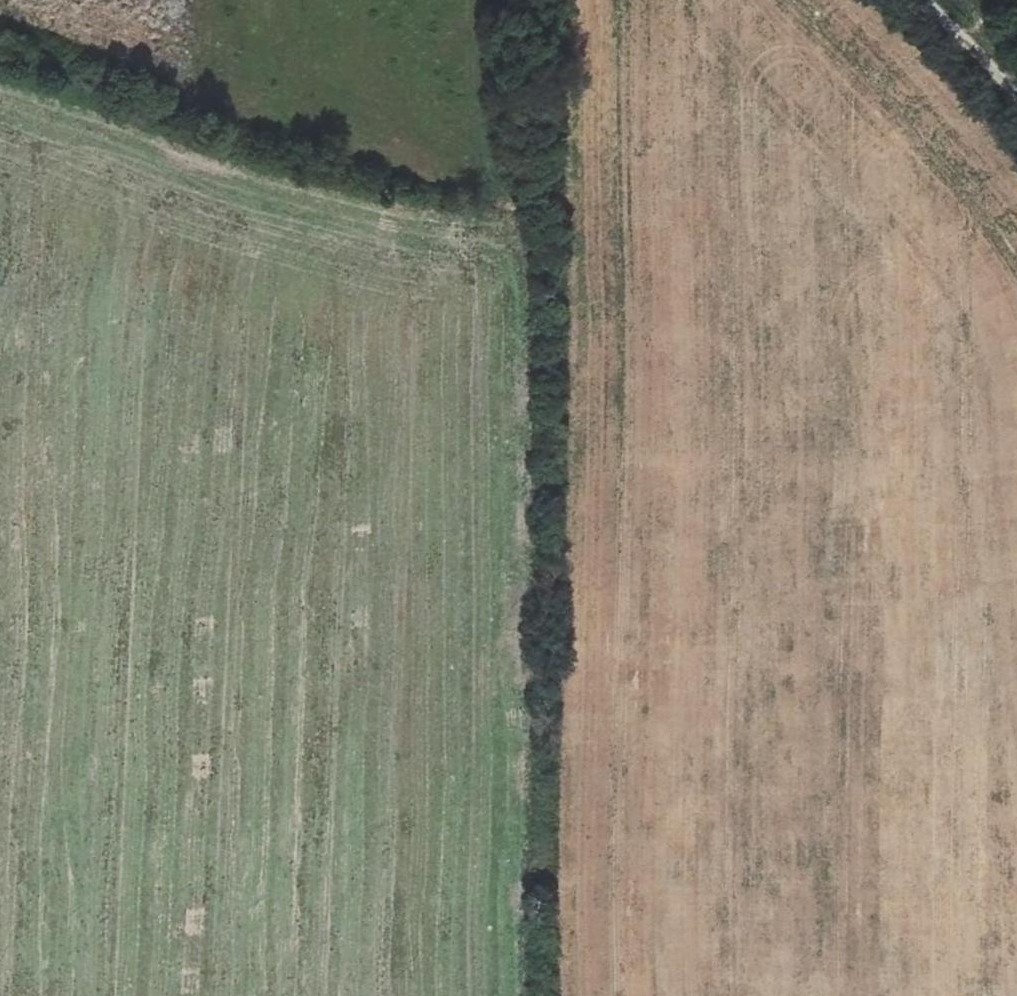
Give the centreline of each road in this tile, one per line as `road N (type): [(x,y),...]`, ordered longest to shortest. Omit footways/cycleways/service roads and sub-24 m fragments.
road 1 (unclassified): [(913,0),(1016,105)]

